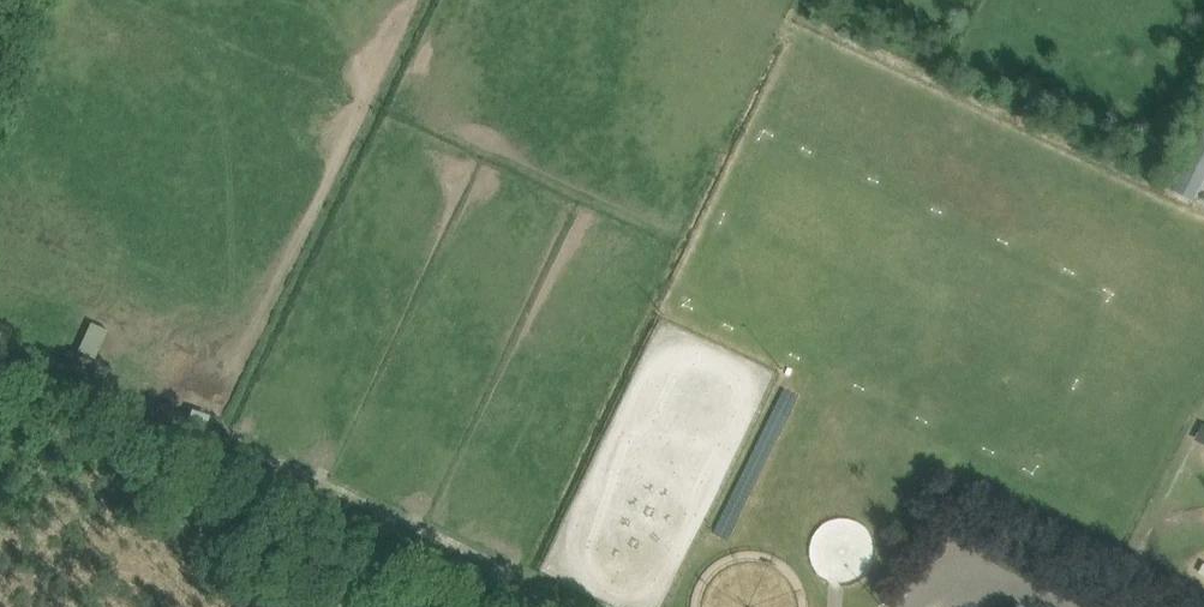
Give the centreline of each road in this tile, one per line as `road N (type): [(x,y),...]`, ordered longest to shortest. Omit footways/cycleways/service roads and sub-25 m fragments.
road 1 (track): [(0,405),(428,606)]

